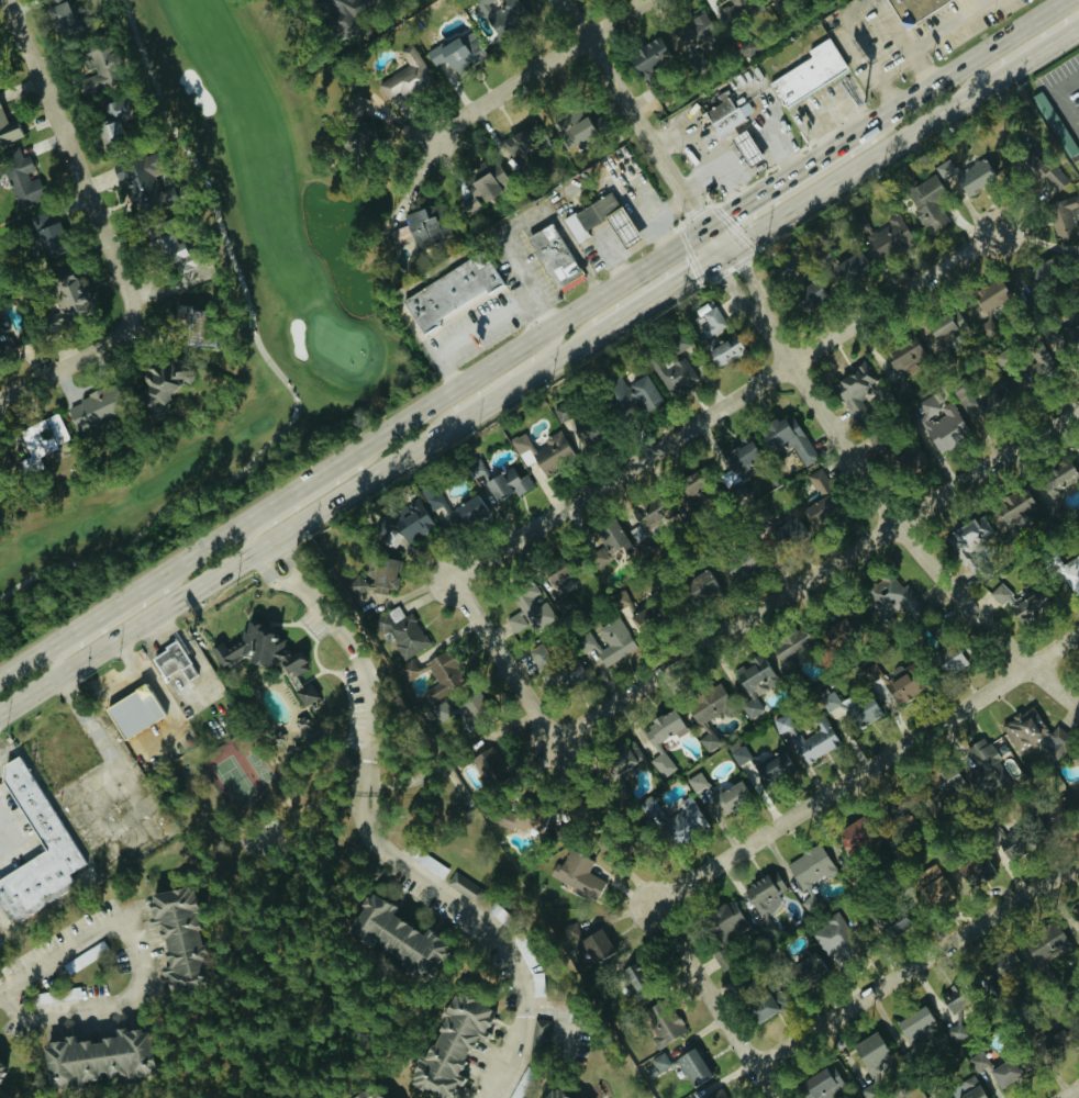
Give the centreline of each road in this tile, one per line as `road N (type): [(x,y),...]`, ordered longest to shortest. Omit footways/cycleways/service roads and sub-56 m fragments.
road 1 (primary): [(716,223),(0,676)]
road 2 (residential): [(998,231),(453,579)]
road 3 (residential): [(553,741),(1078,407)]
road 4 (residential): [(1078,705),(983,623),(897,524),(756,306)]
road 5 (residential): [(653,905),(1078,634)]
road 6 (residential): [(0,397),(111,345),(134,310),(8,0)]
road 7 (primary): [(731,248),(1078,26)]
road 8 (residential): [(756,1065),(1078,861)]
road 9 (primary): [(0,713),(307,517)]
road 10 (primary): [(307,517),(597,332)]
road 11 (tertiary): [(700,212),(564,0)]
road 12 (residential): [(432,136),(644,0)]
road 13 (primary): [(1064,0),(866,127)]
road 14 (residential): [(653,905),(776,1097)]
road 15 (residential): [(453,579),(553,741)]
road 16 (primary): [(424,442),(444,413),(552,345),(553,326)]
road 17 (primary): [(188,558),(166,589),(62,654),(59,675)]
road 18 (primary): [(381,434),(359,464),(255,533),(255,551)]
road 19 (primary): [(866,127),(716,223)]
road 20 (primary): [(597,332),(731,248)]
road 21 (primary): [(969,97),(987,70),(1078,11)]

